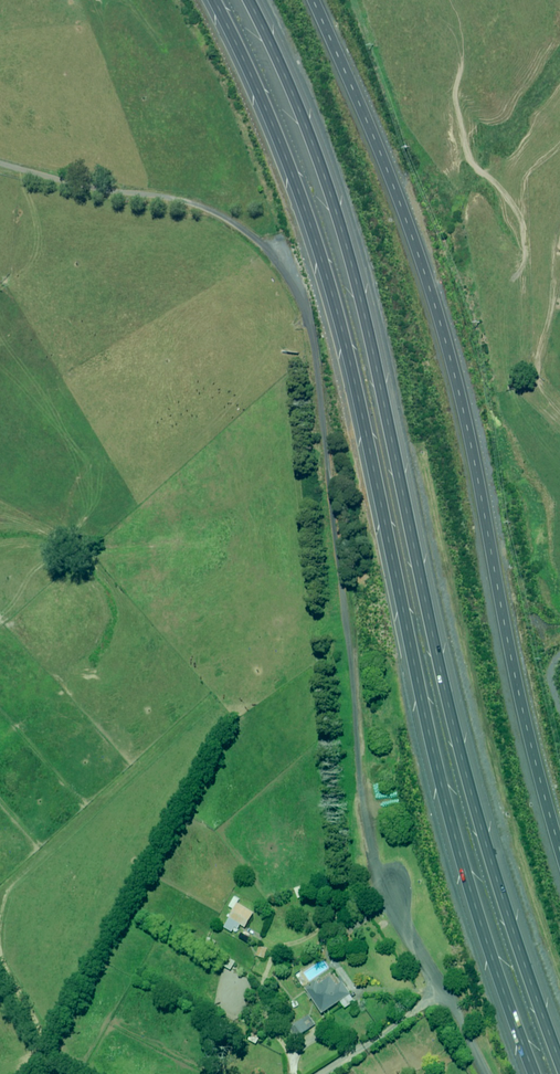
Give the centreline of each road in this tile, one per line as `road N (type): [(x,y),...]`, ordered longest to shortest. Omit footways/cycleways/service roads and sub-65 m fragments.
road 1 (motorway): [(529,1073),(453,857),(323,290),(280,155),(207,0)]
road 2 (motorway): [(236,0),(320,202),(447,743),(487,888),(555,1073)]
road 3 (unclassified): [(130,189),(192,198),(228,218),(260,239),(298,298),(333,514),(367,848),(381,891),(483,1073)]
road 4 (unclassified): [(311,0),(419,253),(454,382),(535,787),(559,864)]

